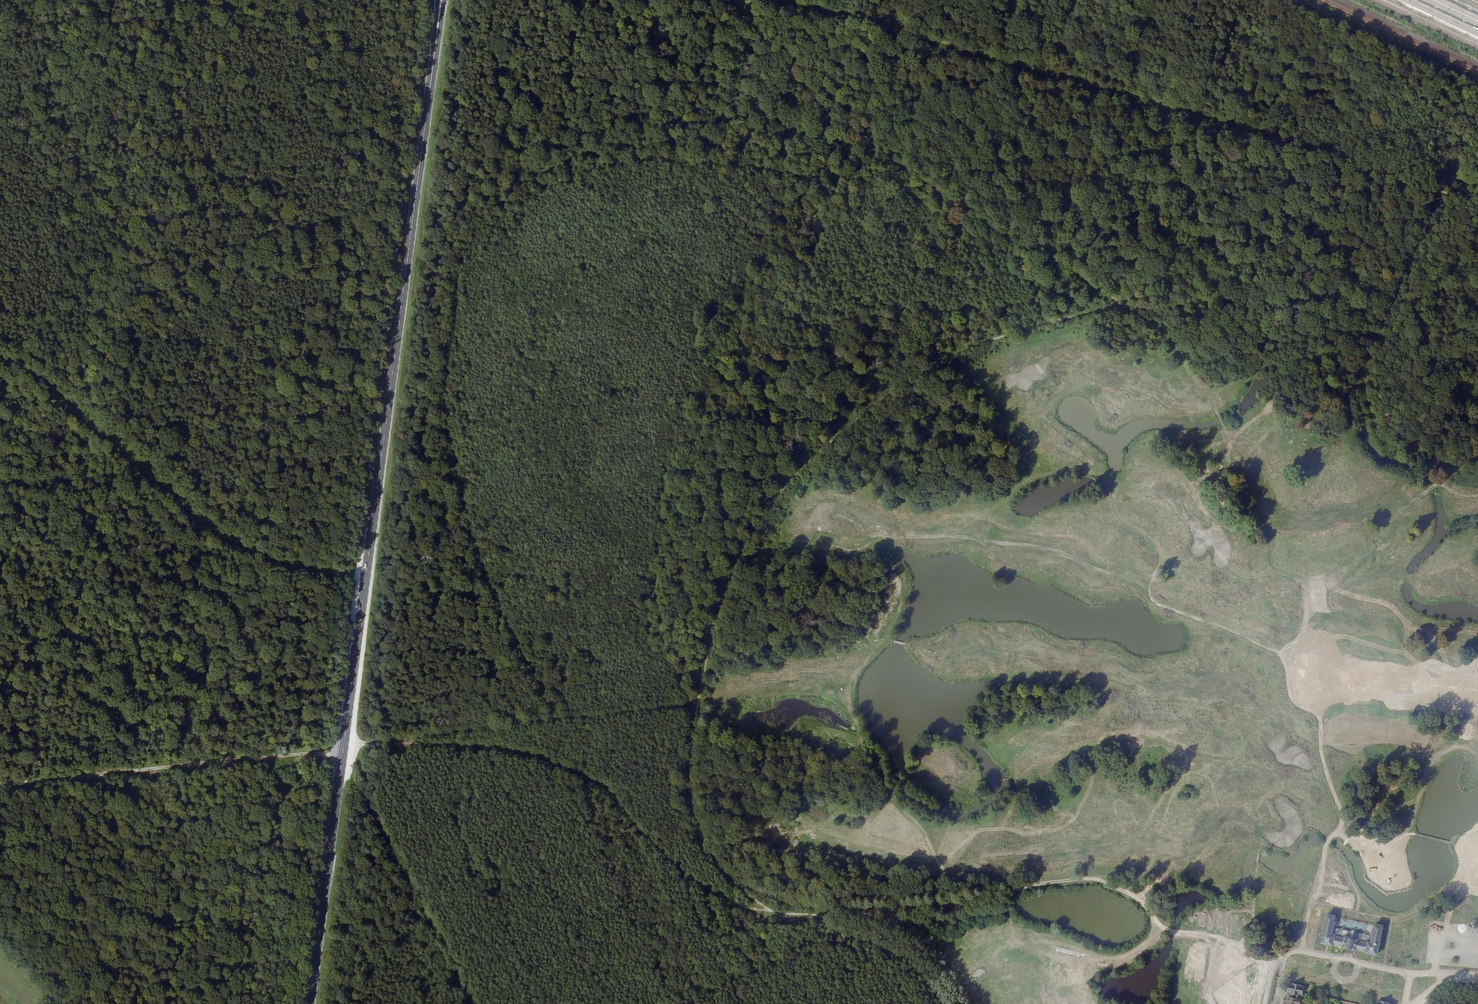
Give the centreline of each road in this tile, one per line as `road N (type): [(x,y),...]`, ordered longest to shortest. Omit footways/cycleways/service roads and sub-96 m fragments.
road 1 (track): [(1477,368),(1318,300),(1125,307),(1026,327),(936,363),(798,466),(732,561),(701,701),(696,764),(708,834),(724,865),(772,912),(830,924)]
road 2 (primary): [(441,0),(310,1003)]
road 3 (track): [(758,0),(879,24),(1477,198)]
road 4 (track): [(741,0),(781,51),(896,163),(1125,307)]
road 5 (track): [(0,355),(224,537),(297,568),(366,580)]
road 6 (track): [(410,743),(530,753),(592,777),(710,889),(746,909),(772,912)]
road 7 (track): [(343,752),(359,743),(701,701)]
road 8 (track): [(0,787),(343,752)]
road 9 (track): [(343,752),(471,1003)]
road 10 (track): [(1150,580),(1238,609),(1266,598),(1304,599)]
road 11 (track): [(1279,655),(1156,605),(1150,580)]
road 12 (track): [(941,1003),(916,962),(830,924)]
road 13 (track): [(1319,746),(1385,744),(1435,753),(1455,744)]
road 14 (track): [(0,919),(88,1003)]

